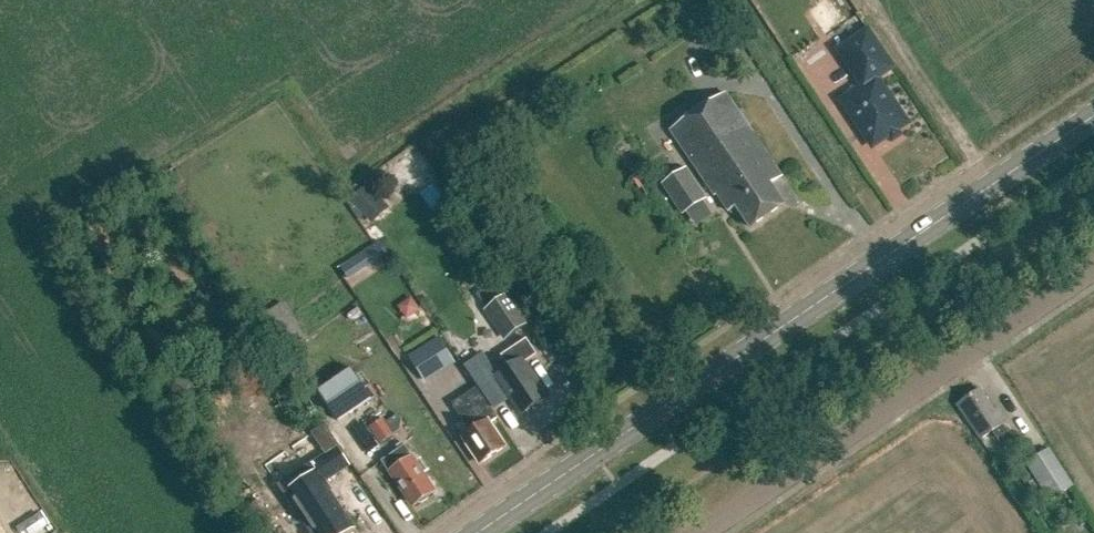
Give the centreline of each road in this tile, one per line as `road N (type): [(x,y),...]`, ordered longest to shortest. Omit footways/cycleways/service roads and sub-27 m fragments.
road 1 (secondary): [(472,532),(1093,114)]
road 2 (unclassified): [(698,532),(1093,266)]

